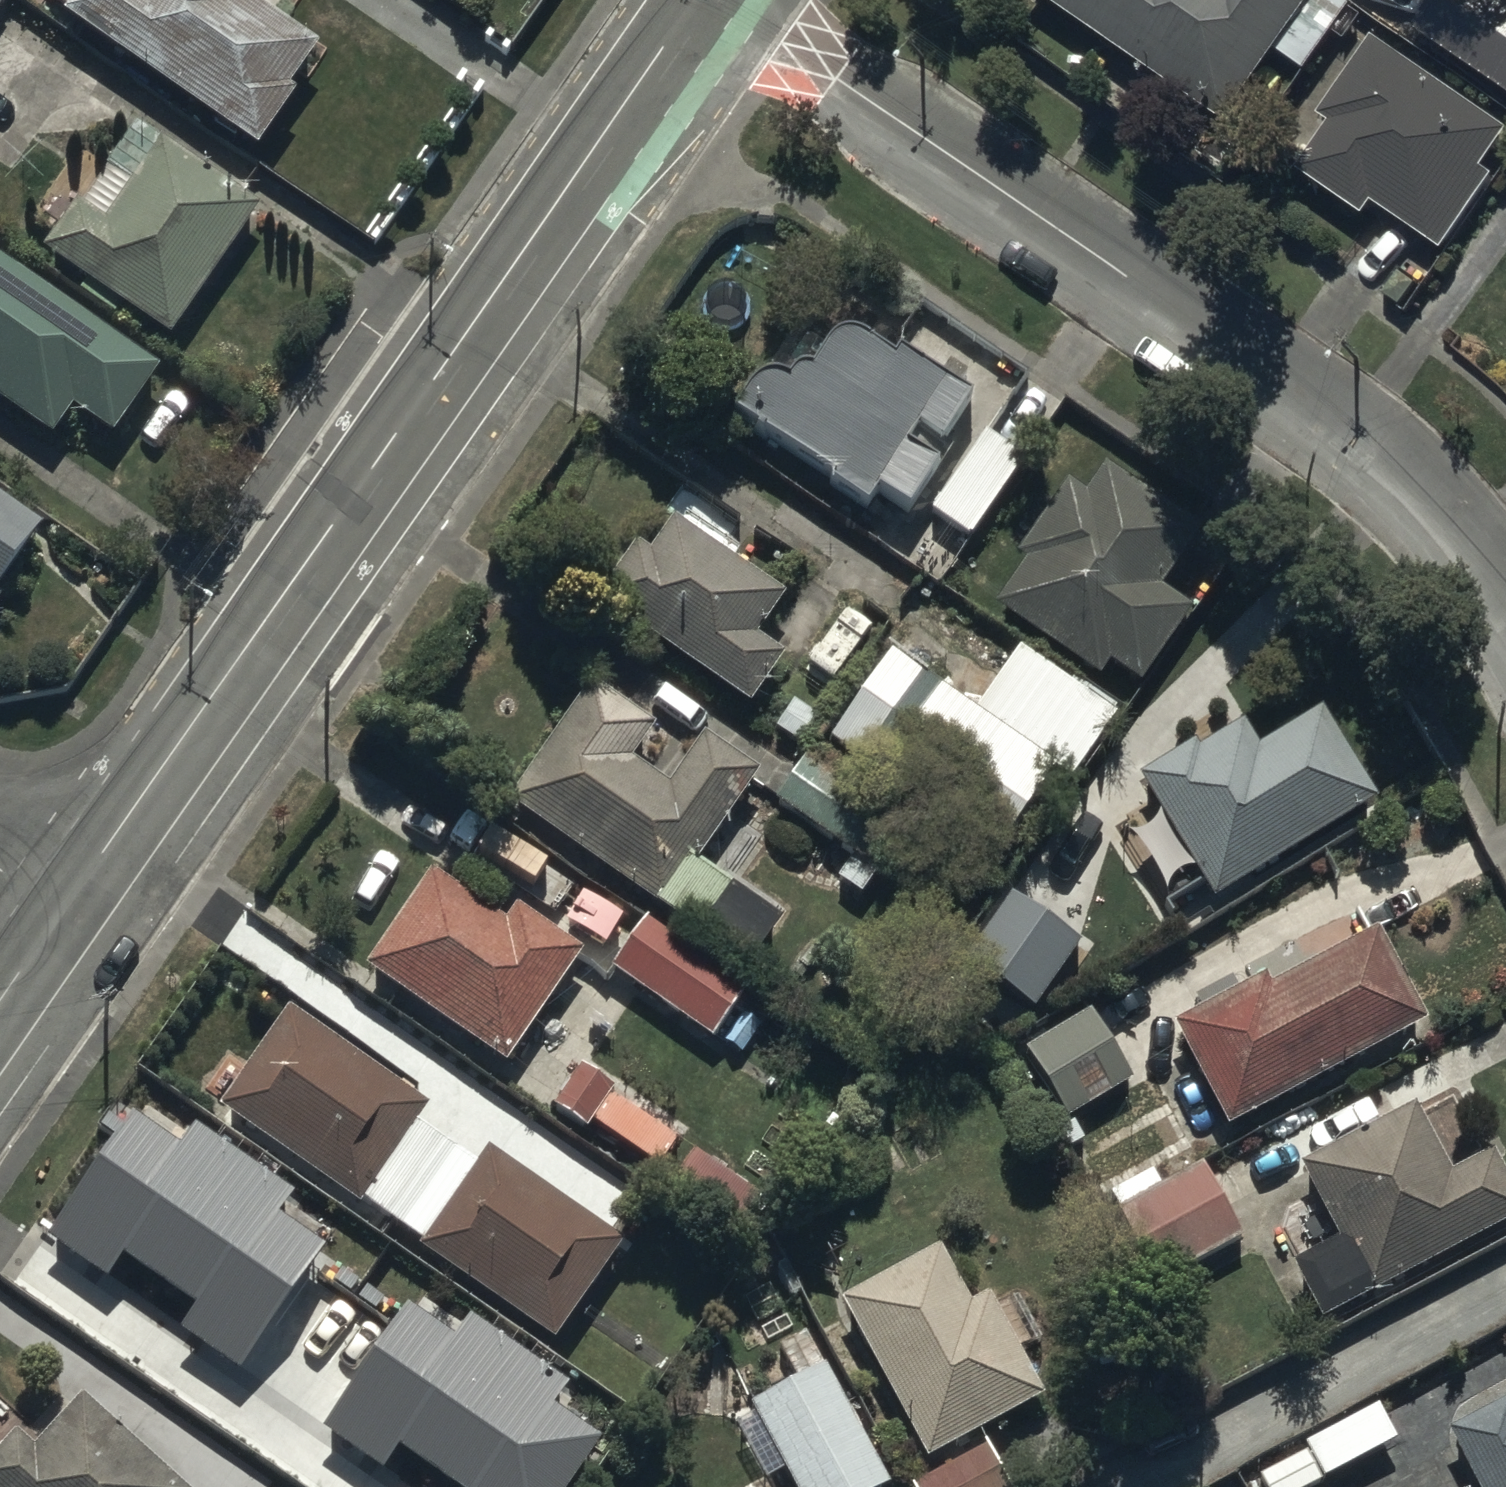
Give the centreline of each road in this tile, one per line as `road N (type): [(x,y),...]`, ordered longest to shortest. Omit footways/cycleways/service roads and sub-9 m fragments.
road 1 (tertiary): [(72,926),(717,0)]
road 2 (residential): [(1505,614),(1459,529),(1380,458),(740,0)]
road 3 (tertiary): [(0,1029),(72,926)]

